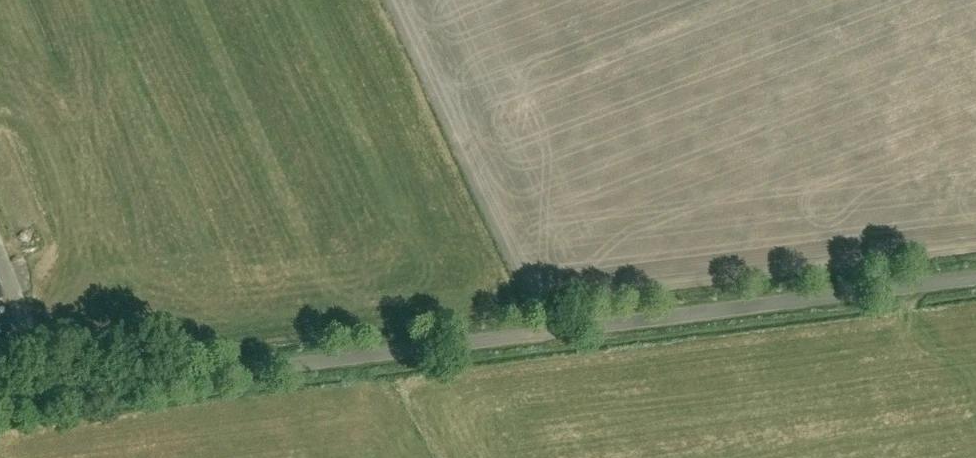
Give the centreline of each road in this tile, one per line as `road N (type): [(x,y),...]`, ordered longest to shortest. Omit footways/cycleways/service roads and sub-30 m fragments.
road 1 (unclassified): [(975,276),(0,401)]

